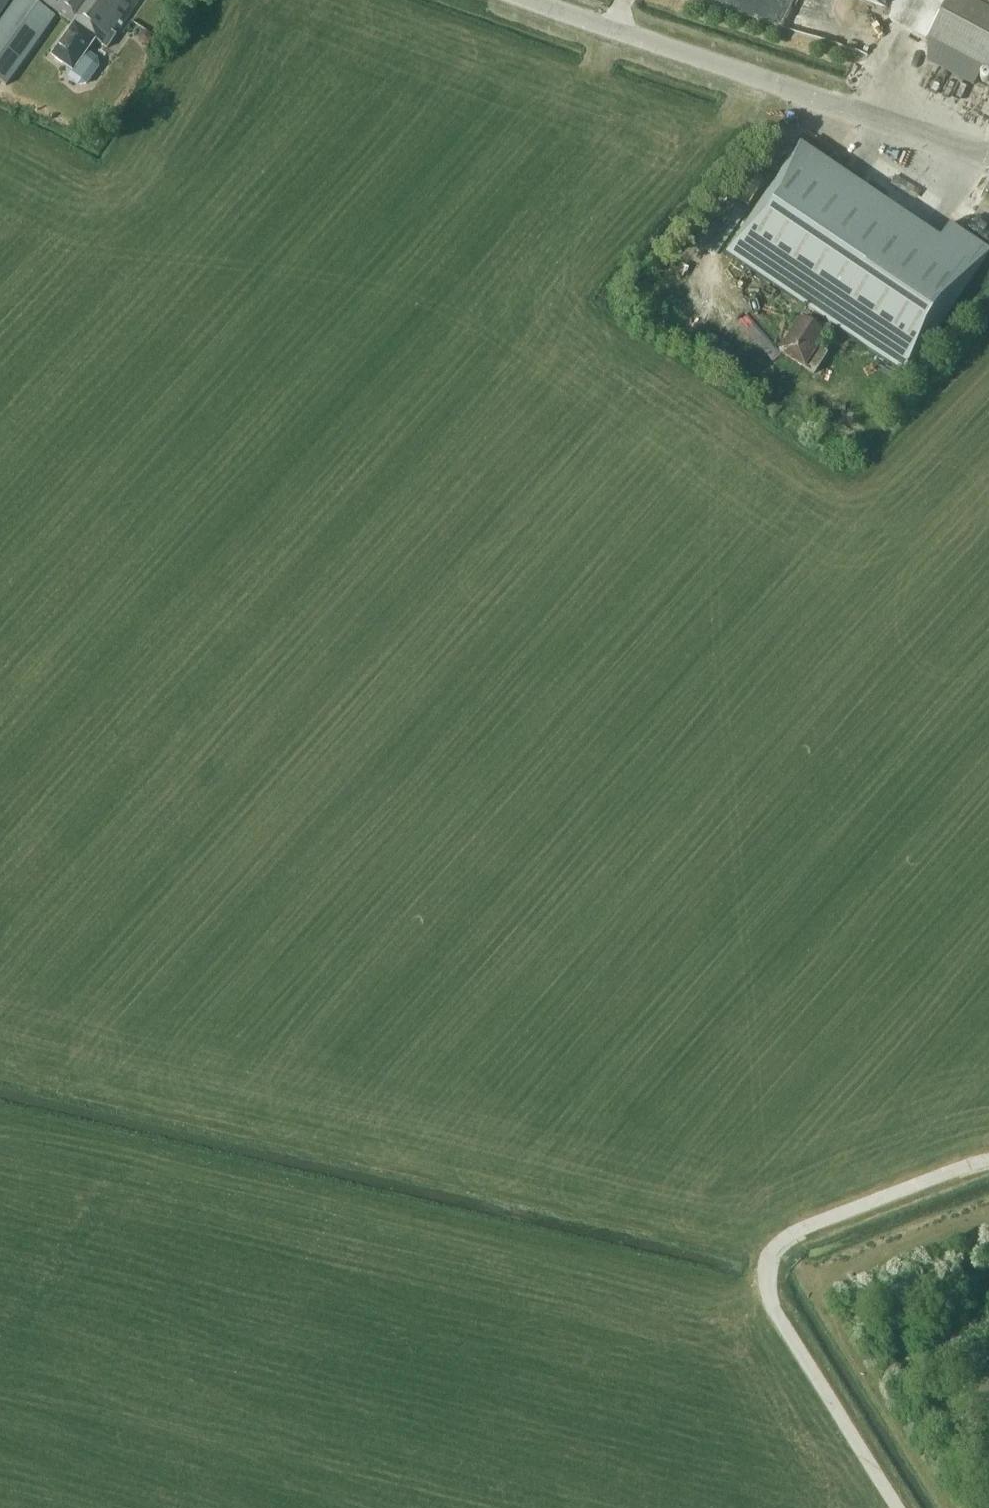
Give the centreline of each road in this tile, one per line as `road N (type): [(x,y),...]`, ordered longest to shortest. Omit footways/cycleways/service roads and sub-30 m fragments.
road 1 (track): [(988,1162),(786,1236),(763,1266),(774,1312),(894,1507)]
road 2 (tertiary): [(988,154),(538,0)]

